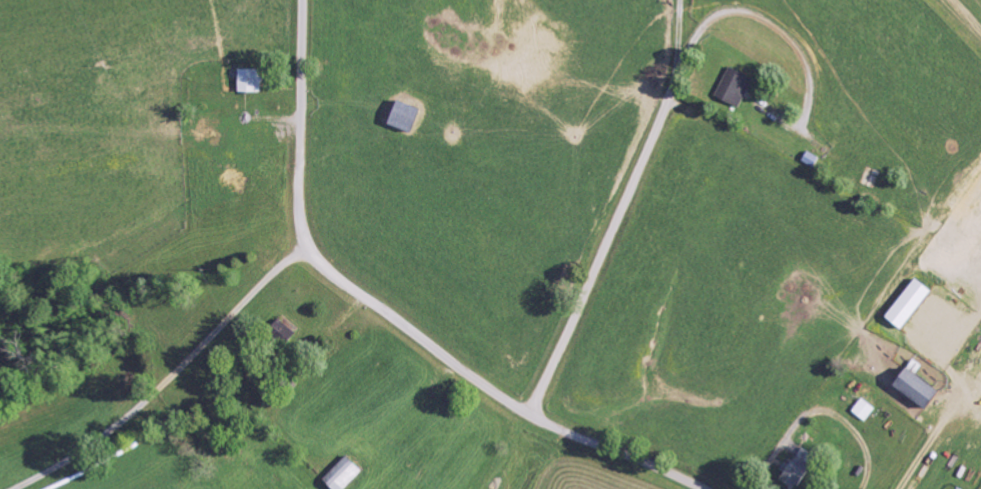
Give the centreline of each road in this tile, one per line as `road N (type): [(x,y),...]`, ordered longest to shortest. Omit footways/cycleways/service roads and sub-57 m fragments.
road 1 (residential): [(526,414),(683,60),(700,29),(729,10)]
road 2 (residential): [(697,488),(526,414),(383,311)]
road 3 (residential): [(383,311),(326,265),(301,228),(303,0)]
road 4 (residential): [(801,125),(809,84),(801,52),(767,22),(729,10)]

